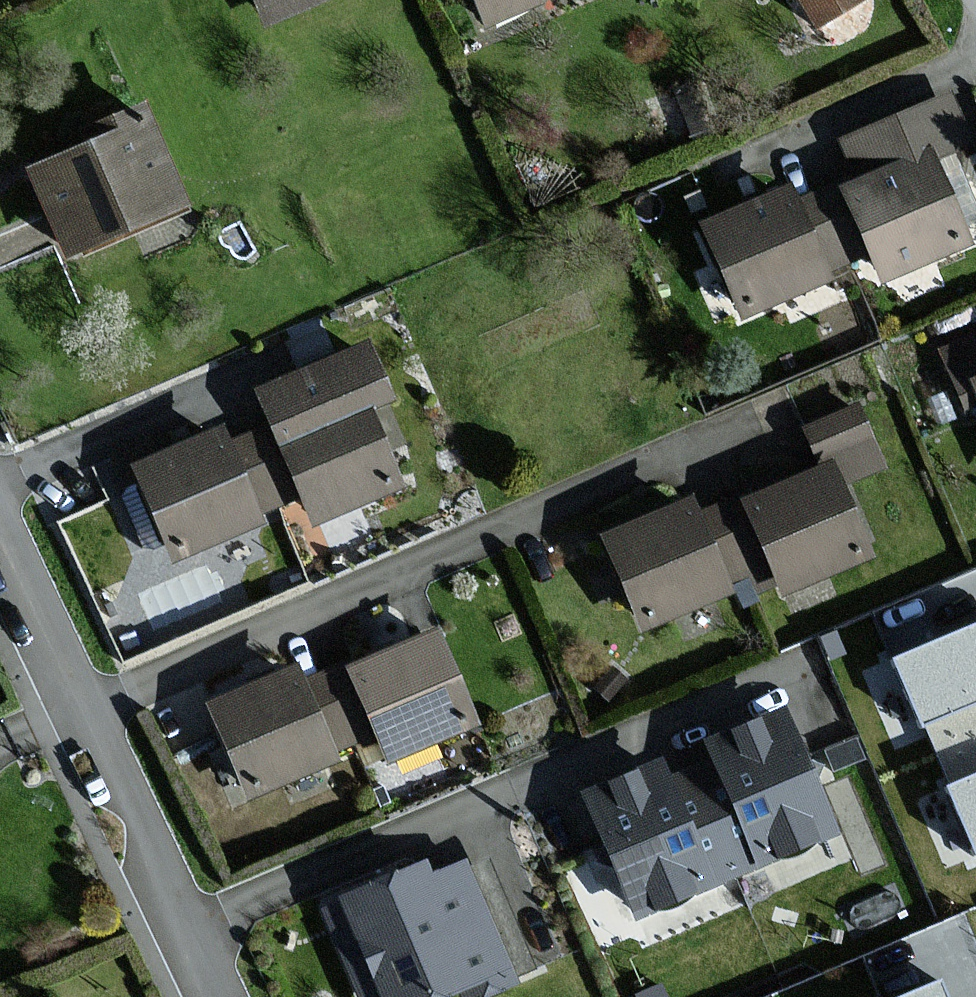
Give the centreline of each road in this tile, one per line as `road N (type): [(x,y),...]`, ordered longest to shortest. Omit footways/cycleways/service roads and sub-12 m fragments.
road 1 (residential): [(186,934),(805,668),(818,702)]
road 2 (residential): [(186,934),(135,815),(76,723),(0,572)]

